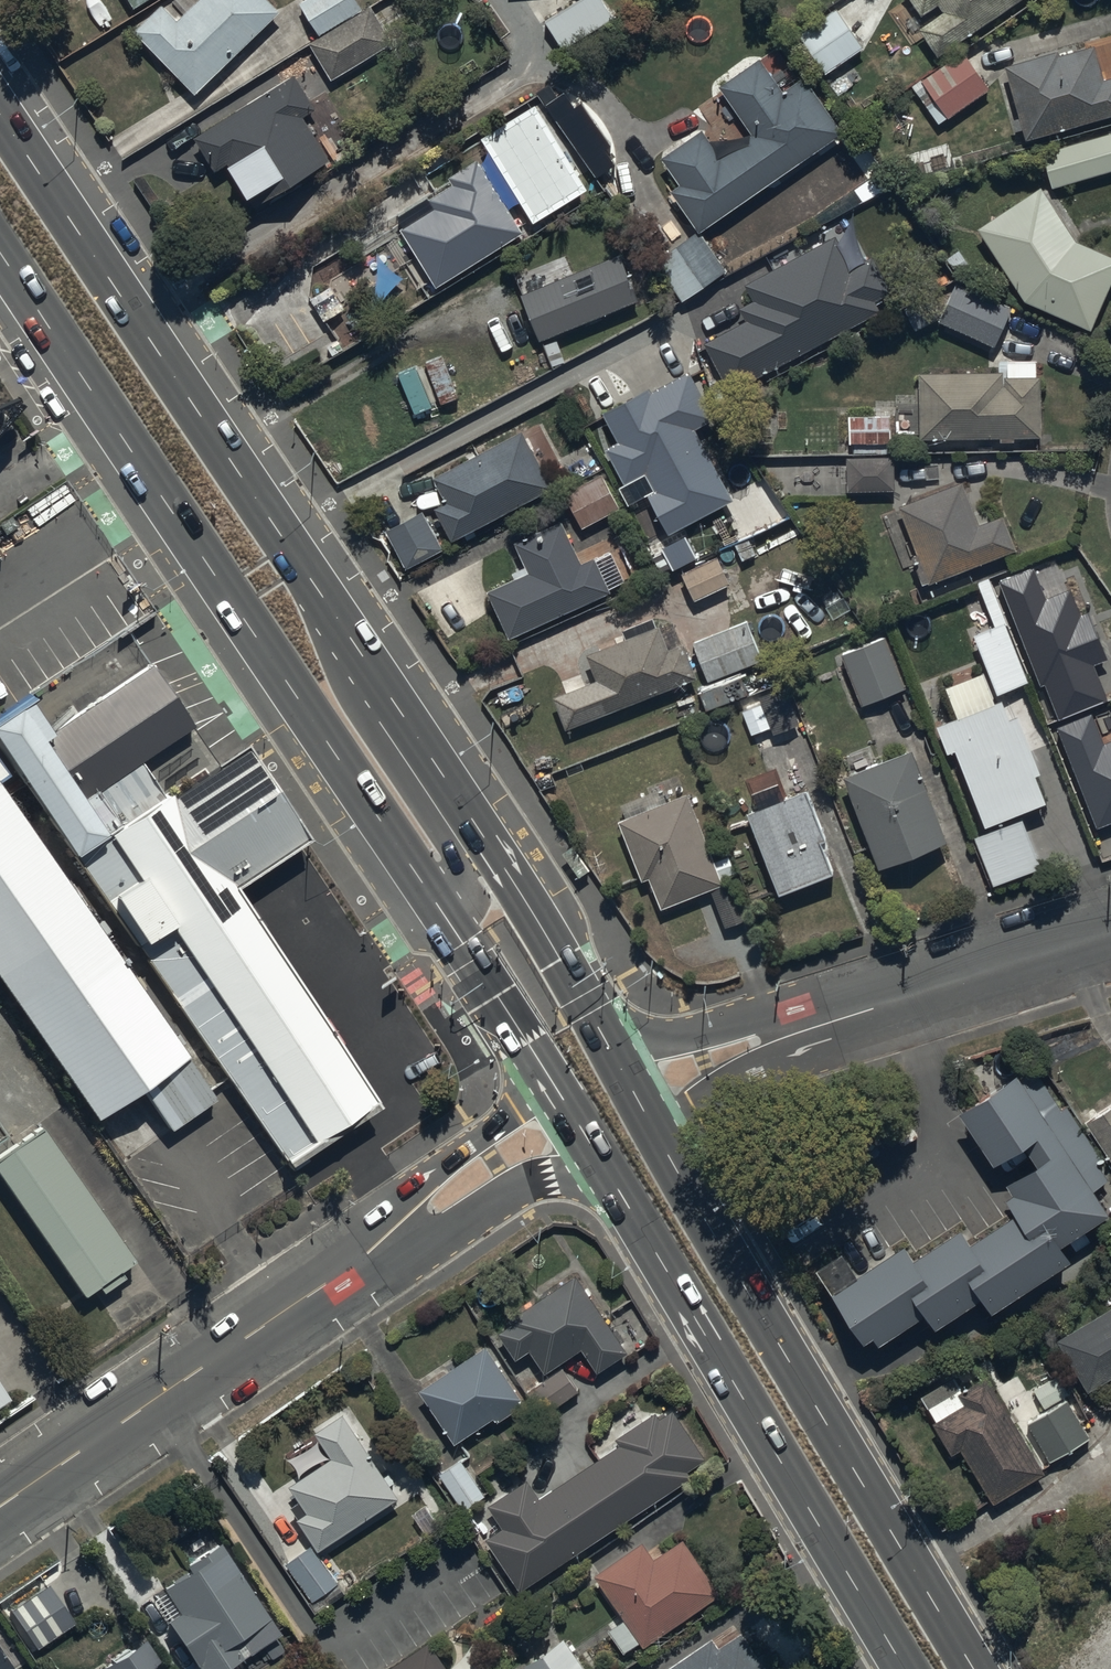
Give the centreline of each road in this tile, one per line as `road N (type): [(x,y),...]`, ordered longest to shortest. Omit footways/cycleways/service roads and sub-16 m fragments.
road 1 (primary): [(437,905),(0,254)]
road 2 (primary): [(0,116),(351,639)]
road 3 (primary): [(668,1156),(972,1668)]
road 4 (primary): [(904,1668),(609,1174)]
road 5 (primary): [(351,639),(505,870),(603,1035)]
road 6 (tertiary): [(0,1506),(328,1282)]
road 7 (tertiary): [(328,1282),(400,1198),(516,1110),(534,1054)]
road 8 (tertiary): [(609,1174),(552,1172),(432,1241),(328,1282)]
road 9 (unclassified): [(351,639),(354,705),(454,855),(455,882),(437,905)]
road 10 (residential): [(835,1019),(1110,935)]
road 11 (residential): [(603,1035),(693,1034),(762,1016),(835,1019)]
road 12 (residential): [(835,1019),(781,1061),(704,1100),(668,1156)]
road 13 (primary): [(534,1054),(437,905)]
road 14 (primary): [(609,1174),(534,1054)]
road 15 (primary): [(603,1035),(668,1156)]

